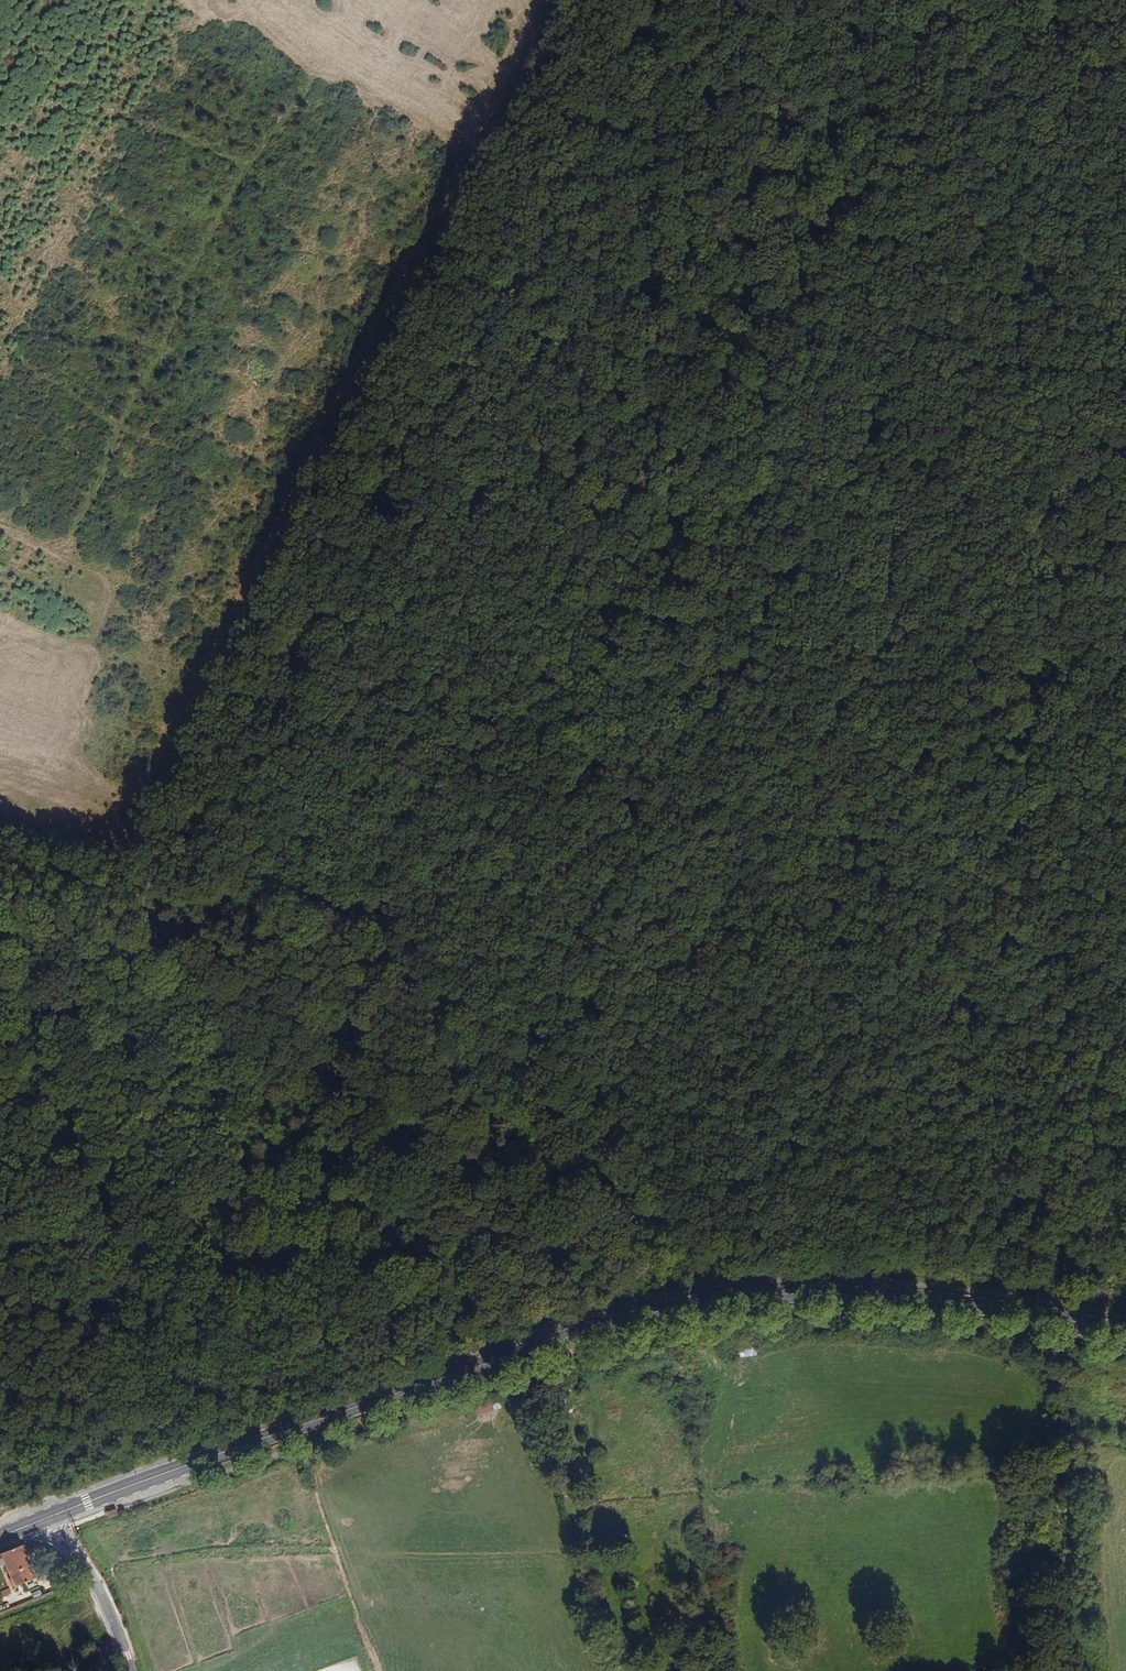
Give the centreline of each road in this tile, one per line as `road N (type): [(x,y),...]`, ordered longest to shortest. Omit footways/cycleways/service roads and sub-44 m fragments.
road 1 (primary): [(46,1518),(619,1320),(729,1297),(875,1296),(1125,1335)]
road 2 (tertiary): [(46,1518),(87,1570),(132,1670)]

